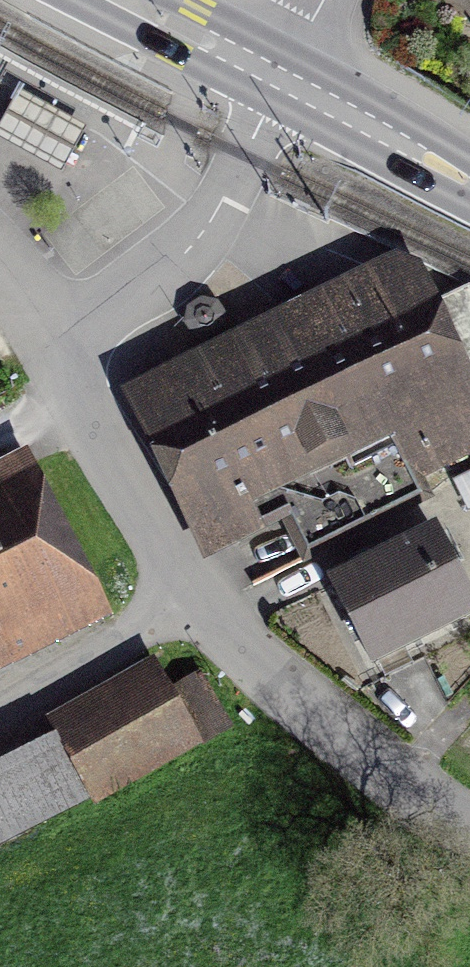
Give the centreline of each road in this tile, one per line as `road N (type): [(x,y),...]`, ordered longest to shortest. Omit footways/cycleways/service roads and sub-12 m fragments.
road 1 (residential): [(469,826),(385,776),(187,604)]
road 2 (residential): [(63,358),(215,232),(285,86)]
road 3 (residential): [(187,604),(63,358)]
road 4 (unclassified): [(0,709),(187,604)]
road 5 (secondary): [(285,86),(469,184)]
road 6 (secondary): [(111,0),(285,86)]

